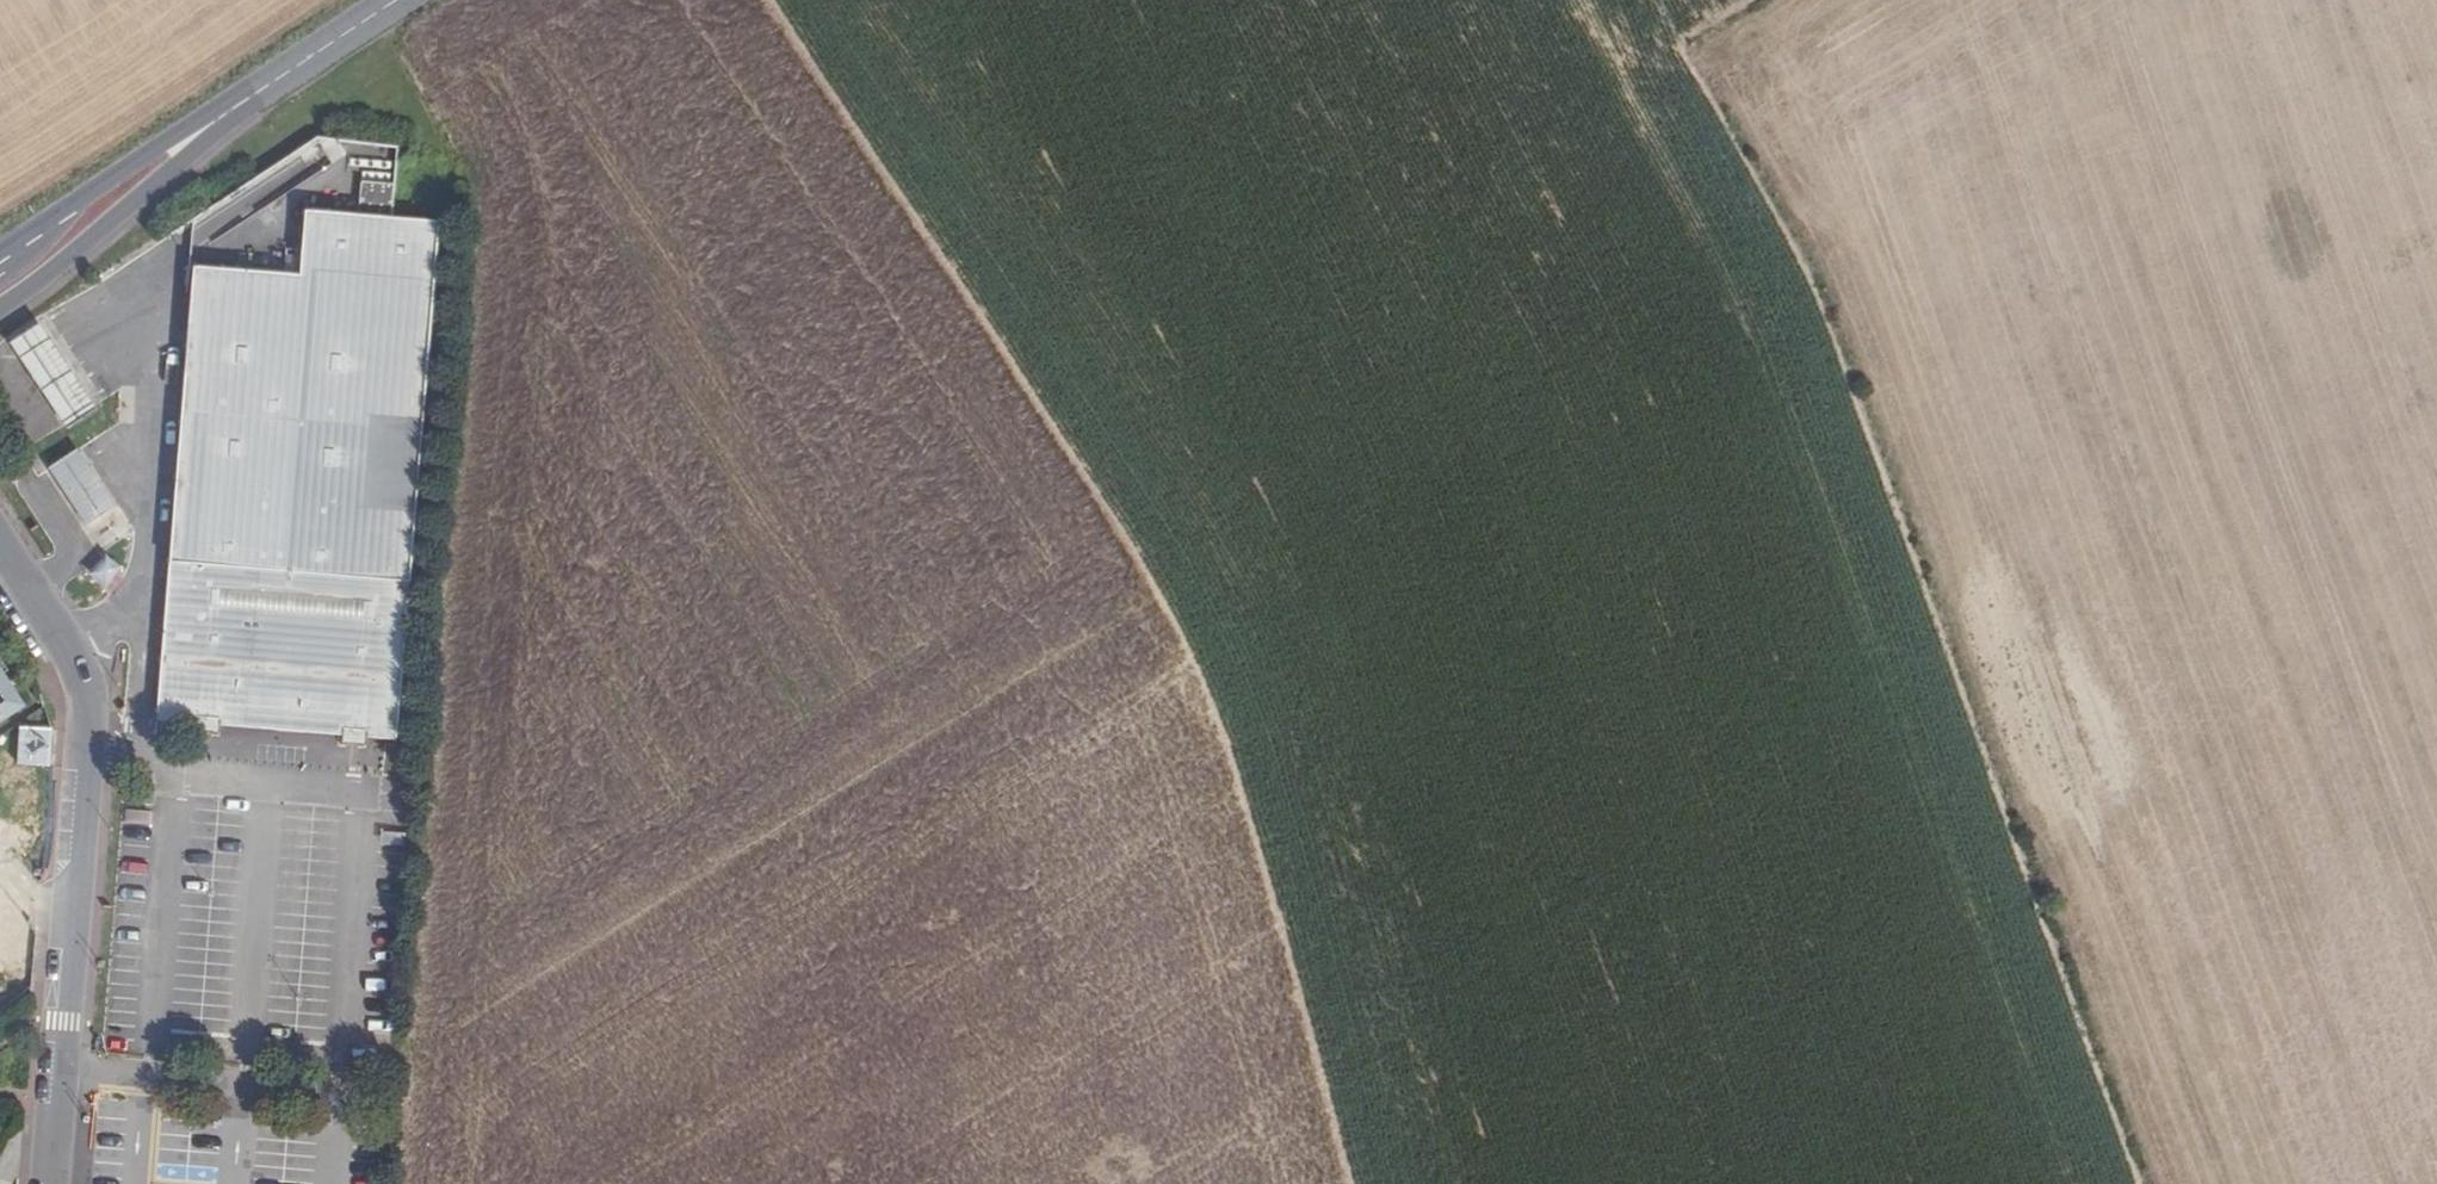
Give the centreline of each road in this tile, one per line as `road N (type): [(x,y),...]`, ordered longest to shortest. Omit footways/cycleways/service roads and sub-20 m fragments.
road 1 (residential): [(0,548),(65,648),(86,697),(56,1183)]
road 2 (secondary): [(0,264),(393,0)]

